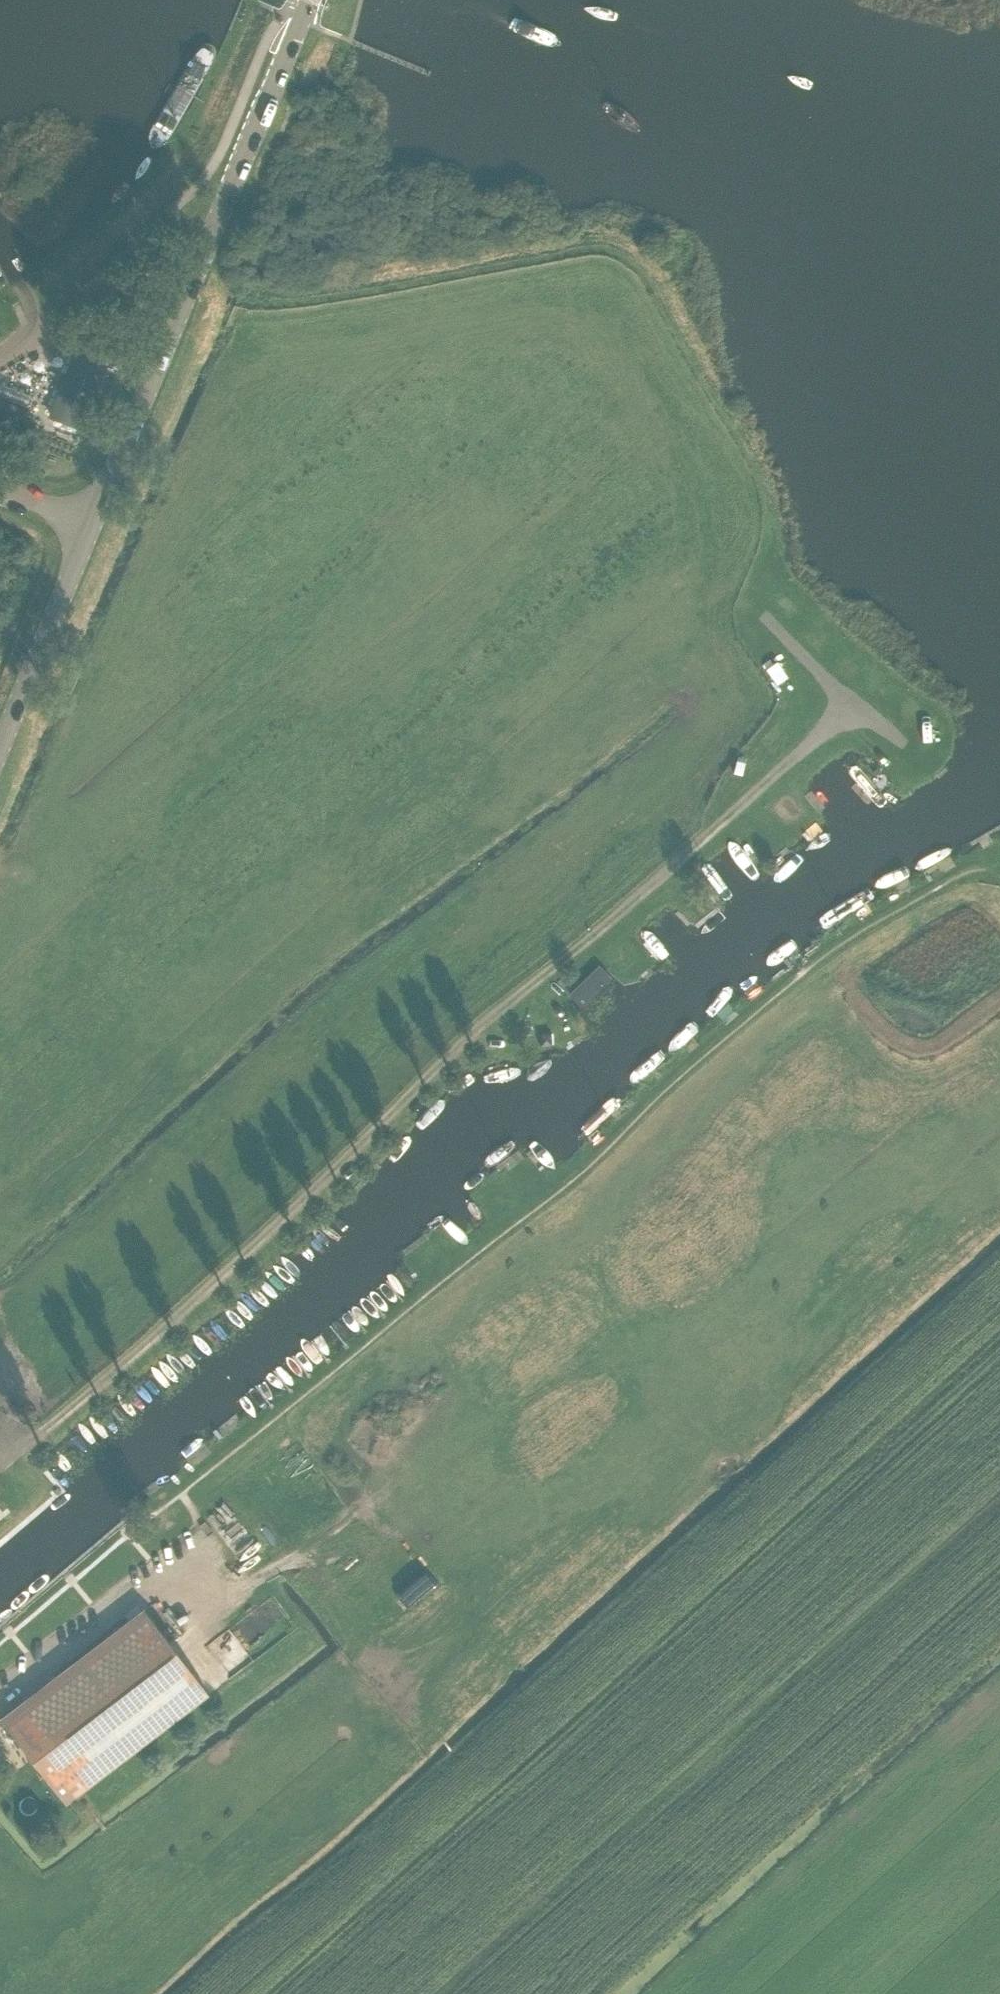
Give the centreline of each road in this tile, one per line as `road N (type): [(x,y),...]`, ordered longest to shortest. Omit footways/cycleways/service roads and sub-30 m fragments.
road 1 (secondary): [(0,745),(311,0)]

